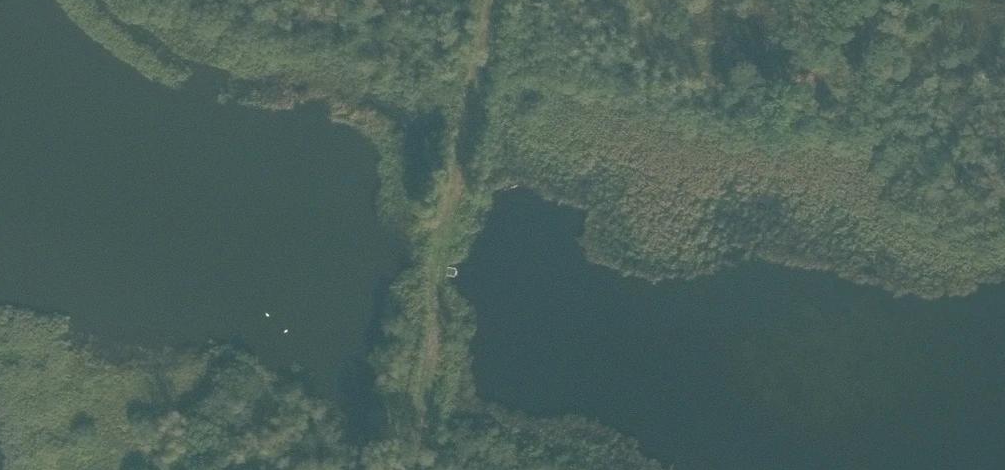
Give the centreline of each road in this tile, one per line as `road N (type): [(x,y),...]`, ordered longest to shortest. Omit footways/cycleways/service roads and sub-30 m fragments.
road 1 (track): [(405,469),(482,0)]

